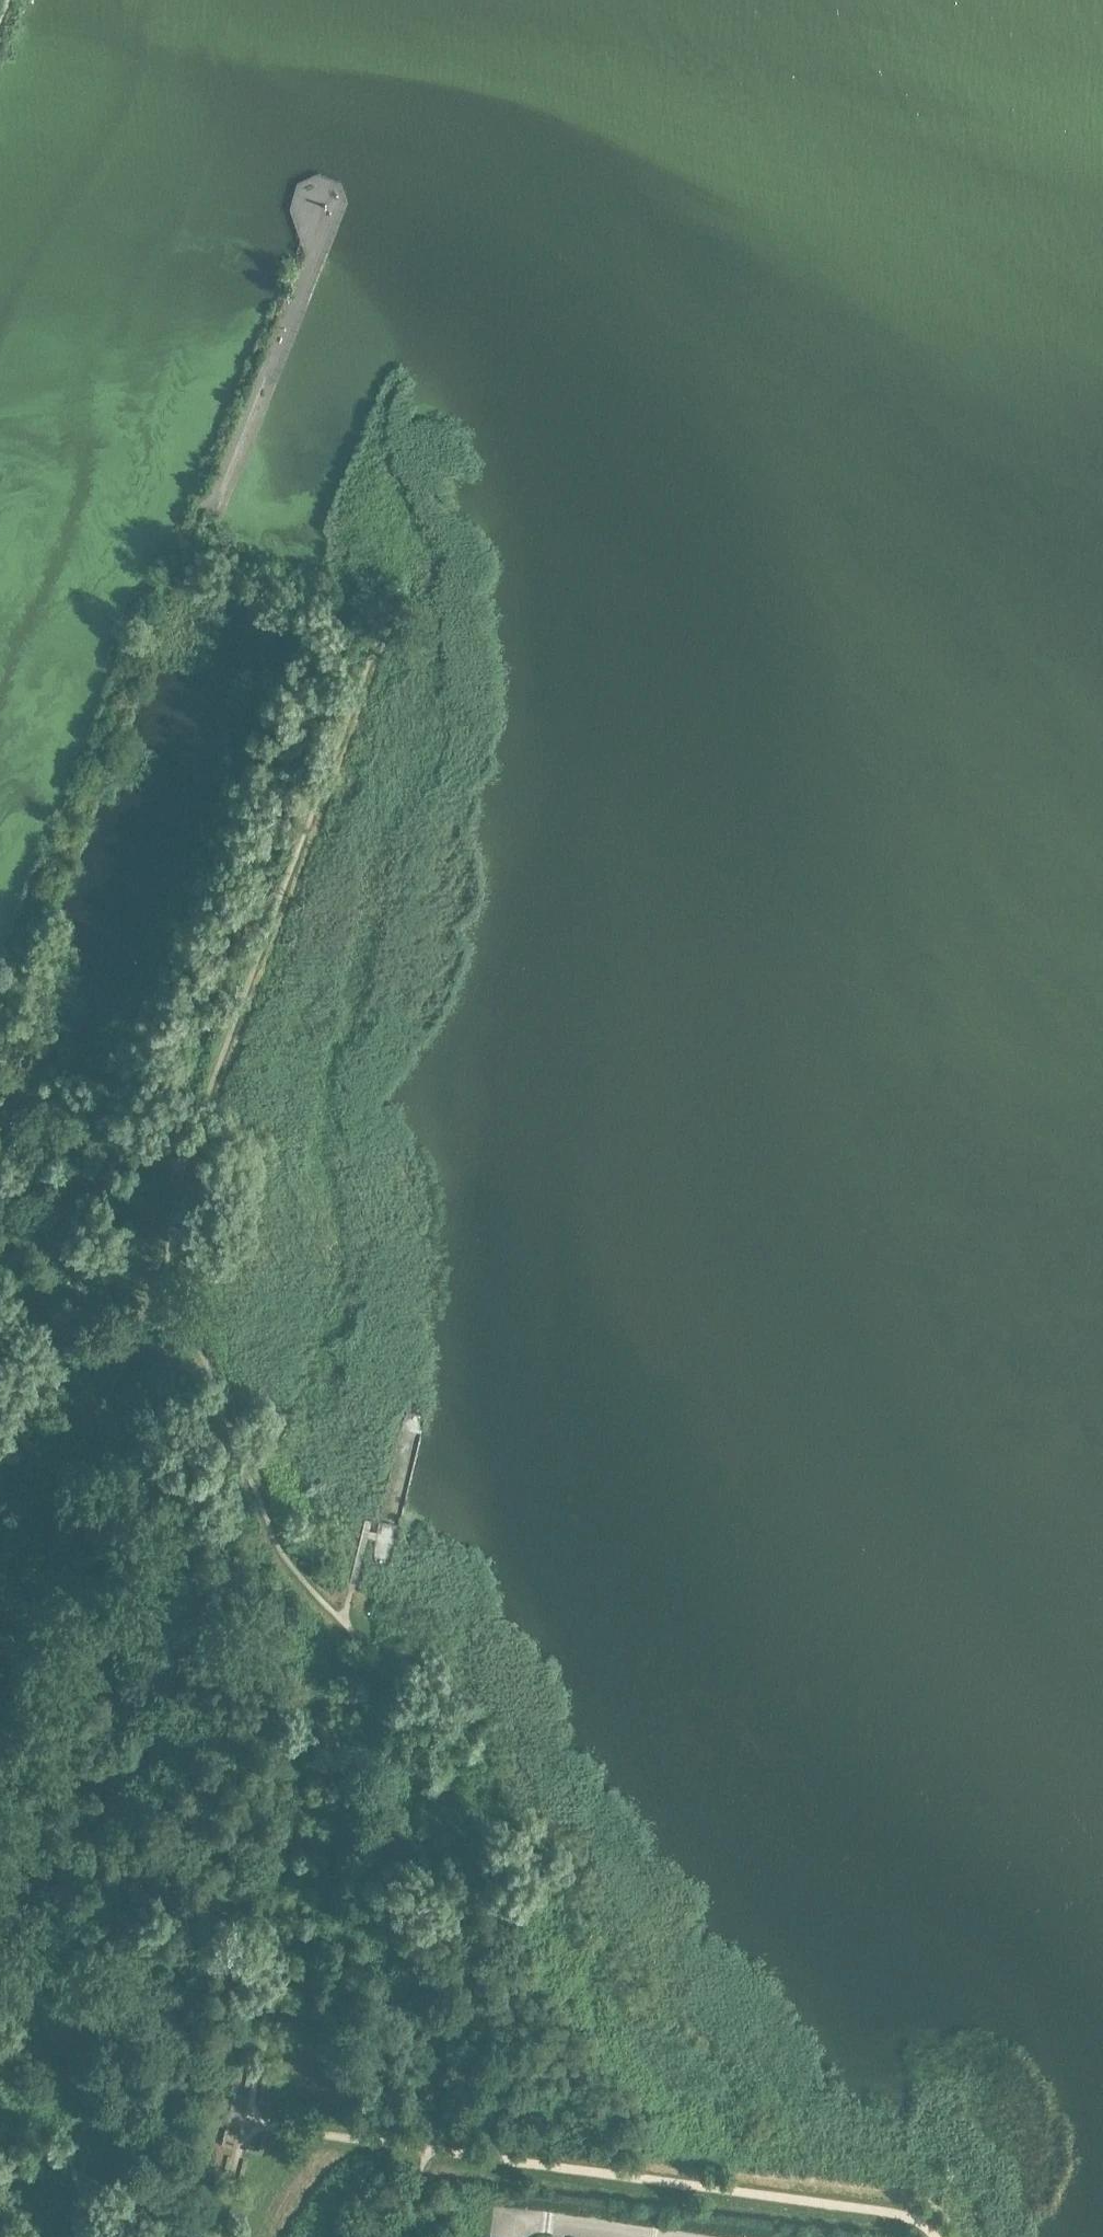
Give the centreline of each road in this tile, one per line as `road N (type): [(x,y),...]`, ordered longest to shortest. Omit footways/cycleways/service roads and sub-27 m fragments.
road 1 (unclassified): [(499,2236),(501,2222),(620,2236)]

